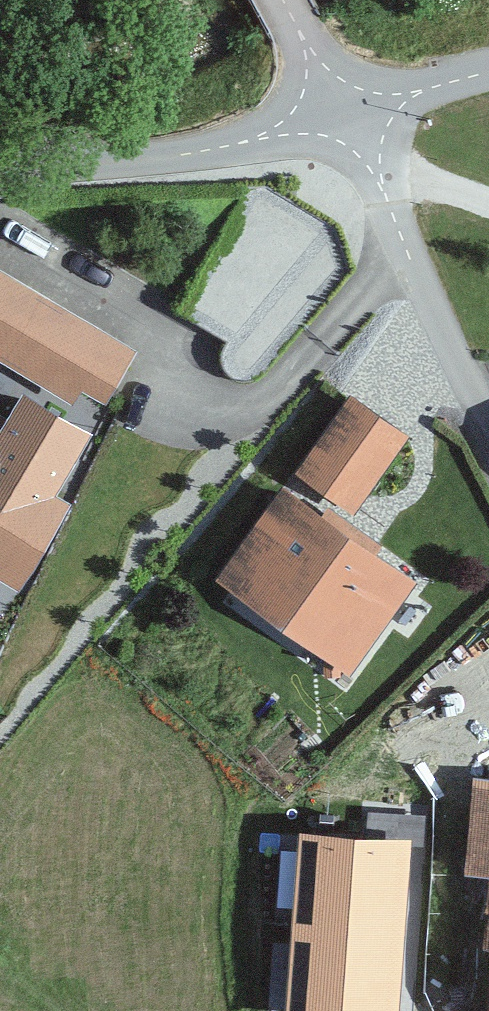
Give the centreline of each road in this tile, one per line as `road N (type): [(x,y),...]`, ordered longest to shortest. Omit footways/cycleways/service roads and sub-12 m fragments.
road 1 (residential): [(488,436),(381,183),(341,115)]
road 2 (residential): [(0,158),(38,165),(199,149),(341,115)]
road 3 (unclassified): [(488,75),(341,115)]
road 4 (residential): [(341,115),(284,0)]

